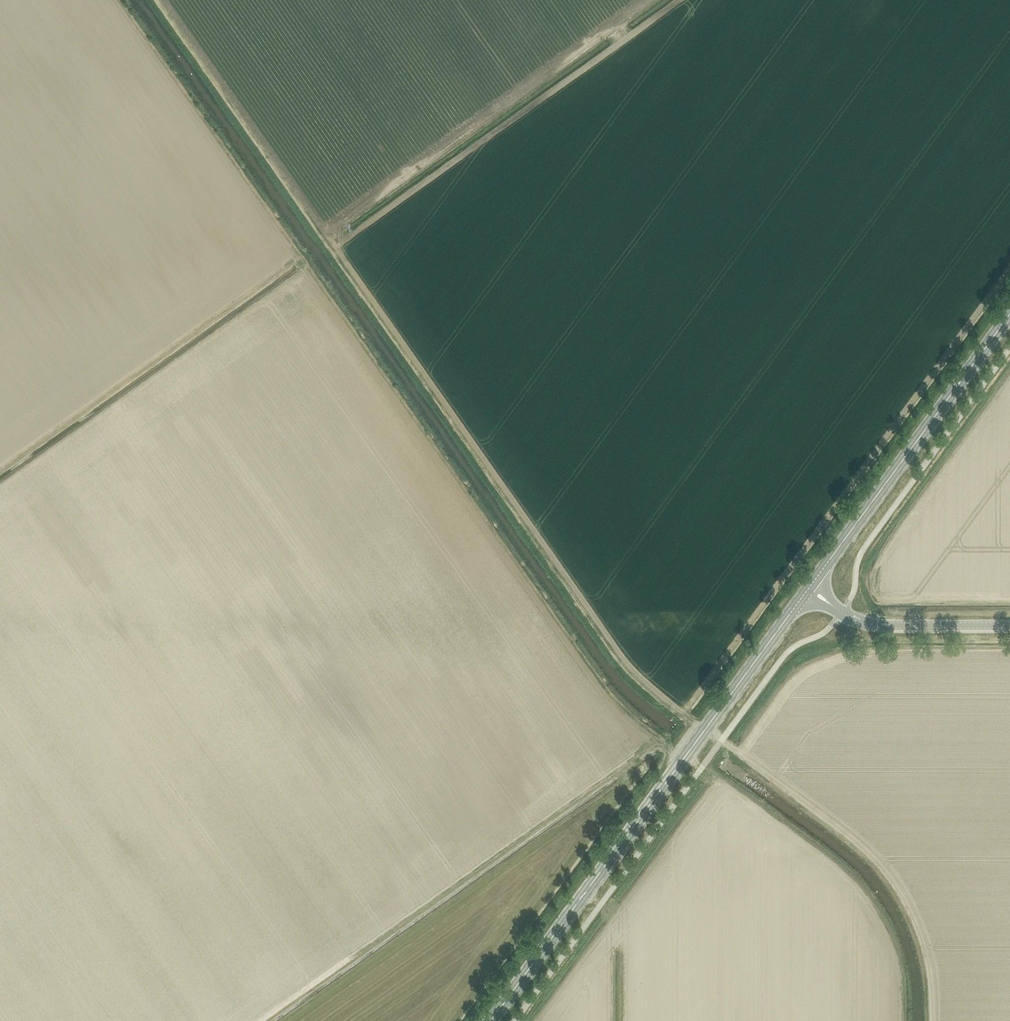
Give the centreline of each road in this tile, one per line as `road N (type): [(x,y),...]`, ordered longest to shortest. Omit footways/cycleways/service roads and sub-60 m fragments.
road 1 (secondary): [(491,1020),(804,596)]
road 2 (secondary): [(813,583),(1009,314)]
road 3 (unclassified): [(833,606),(874,625),(1009,626)]

